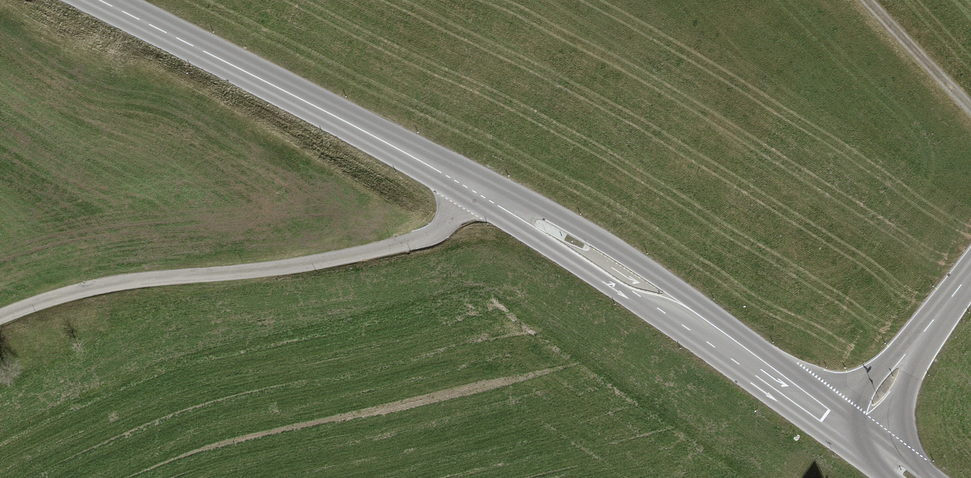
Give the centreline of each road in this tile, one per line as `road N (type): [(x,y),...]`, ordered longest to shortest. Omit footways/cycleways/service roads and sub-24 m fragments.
road 1 (tertiary): [(852,435),(592,254),(99,0)]
road 2 (track): [(0,319),(102,287),(263,271),(407,243),(440,230),(475,189)]
road 3 (tertiary): [(970,270),(852,435)]
road 4 (track): [(865,0),(970,107)]

